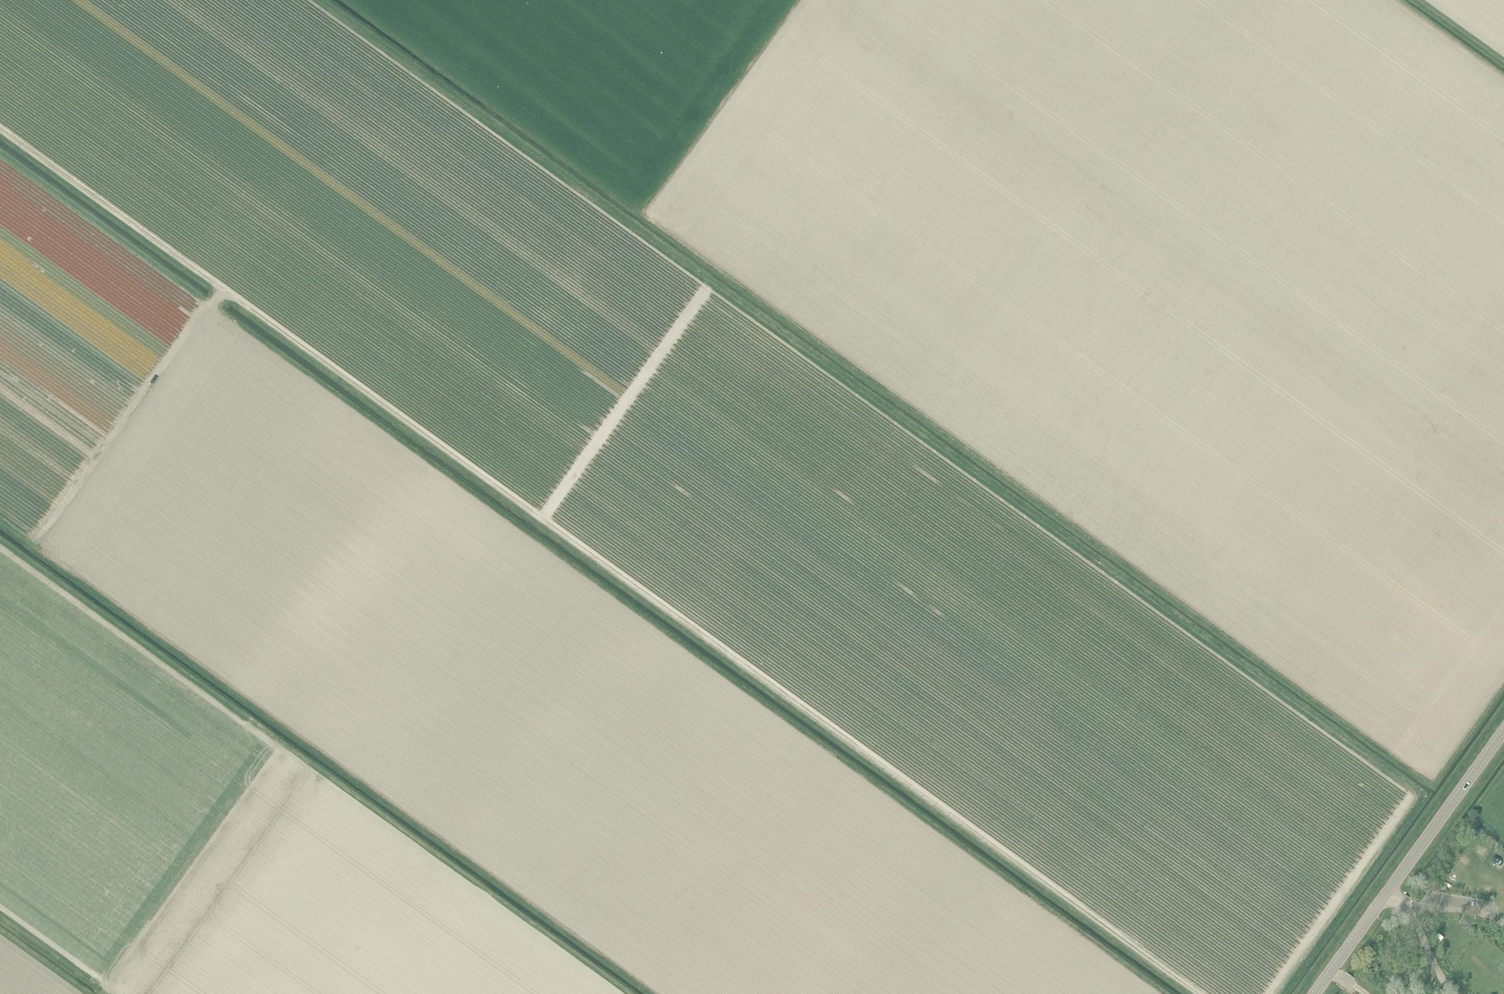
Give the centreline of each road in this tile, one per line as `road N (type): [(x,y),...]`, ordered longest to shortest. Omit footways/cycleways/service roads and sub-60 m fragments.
road 1 (unclassified): [(1314,993),(1503,730)]

